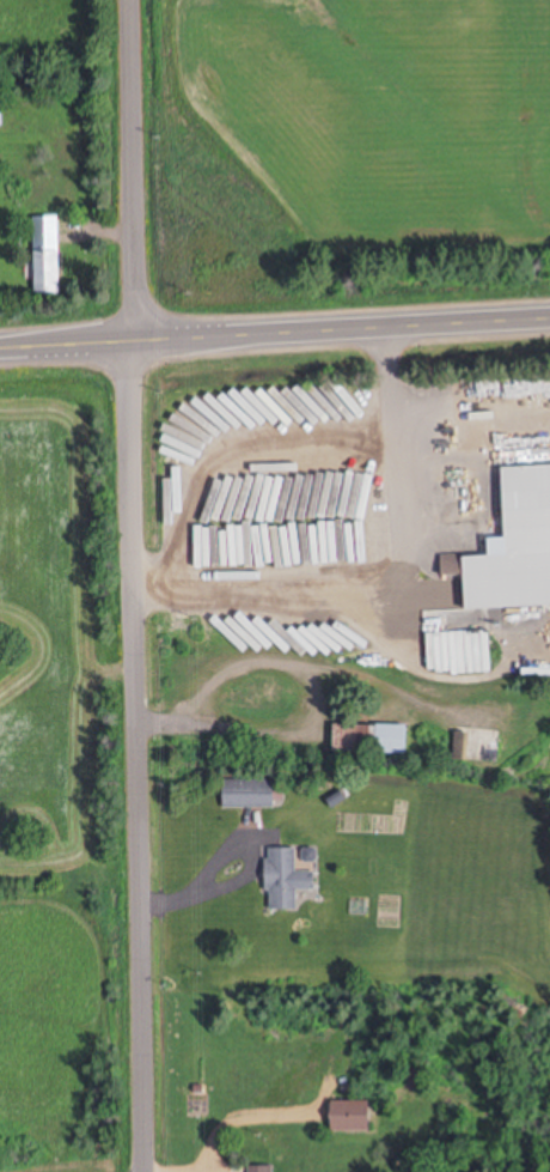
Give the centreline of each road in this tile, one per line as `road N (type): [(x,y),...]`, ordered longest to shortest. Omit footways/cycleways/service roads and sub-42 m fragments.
road 1 (residential): [(142,1171),(120,0)]
road 2 (primary): [(0,347),(549,315)]

